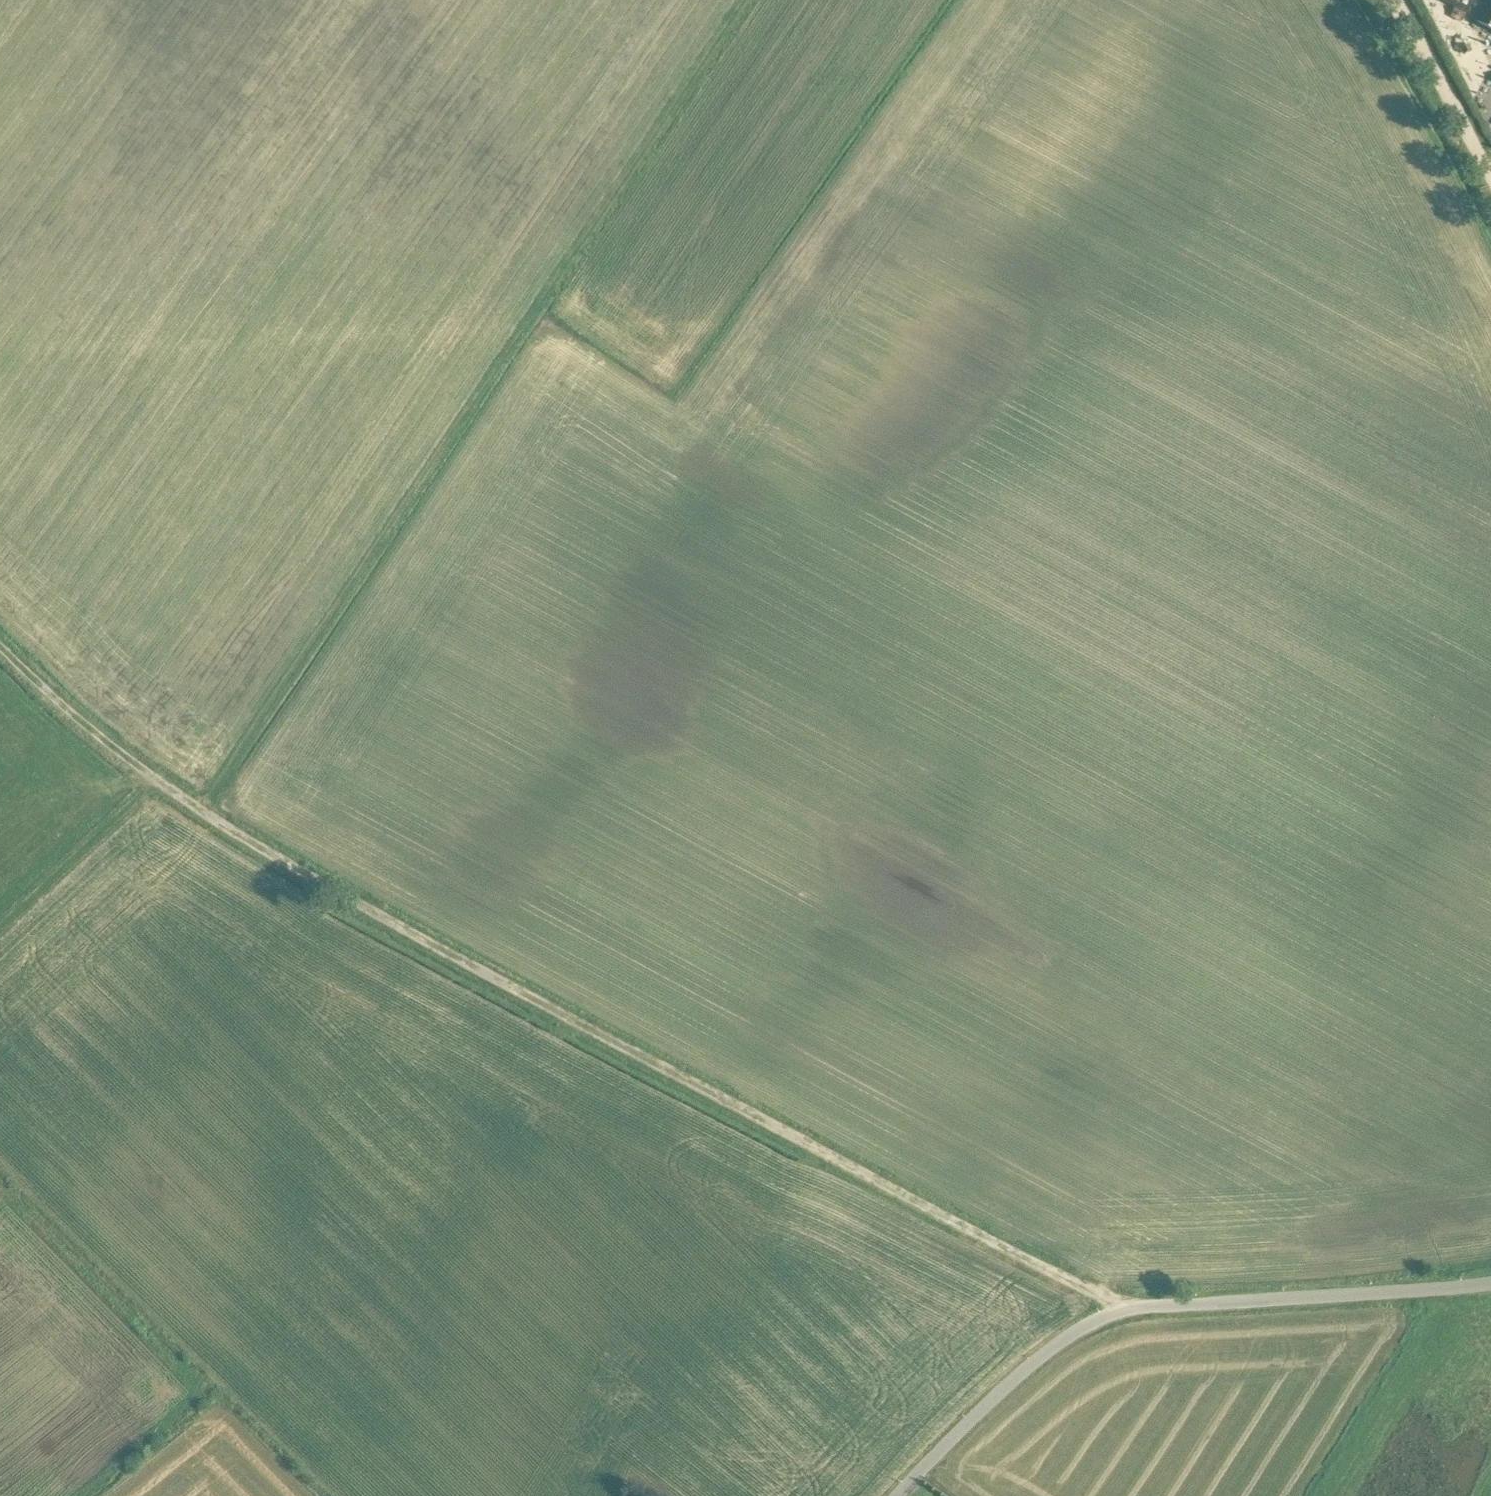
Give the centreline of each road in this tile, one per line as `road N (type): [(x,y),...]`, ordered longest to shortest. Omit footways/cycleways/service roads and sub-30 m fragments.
road 1 (track): [(1121,1309),(681,1088),(228,835),(161,790),(0,641)]
road 2 (unclassified): [(898,1495),(1031,1363),(1121,1309),(1490,1284)]
road 3 (track): [(1490,173),(1399,0)]

